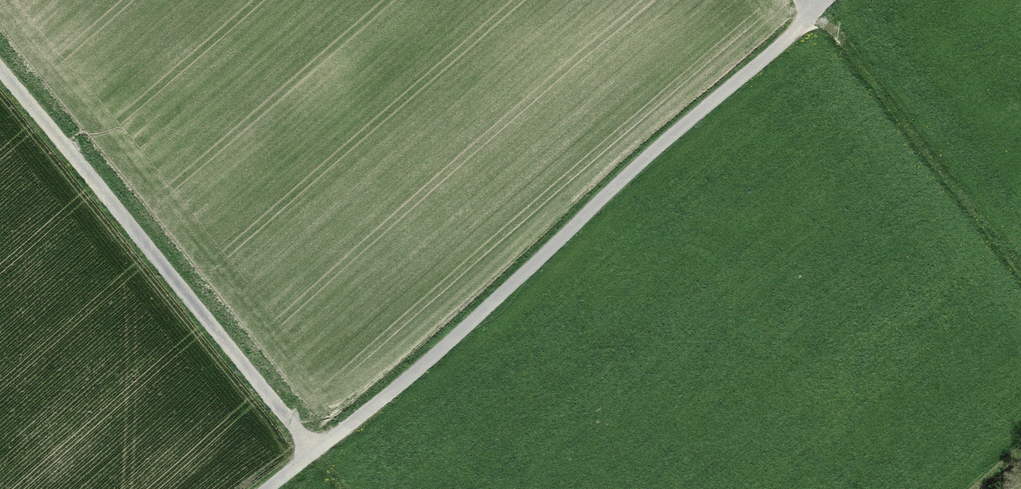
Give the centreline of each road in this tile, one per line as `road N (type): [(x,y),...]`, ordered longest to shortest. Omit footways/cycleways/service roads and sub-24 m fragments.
road 1 (track): [(826,0),(500,297),(271,488)]
road 2 (track): [(314,452),(0,70)]
road 3 (track): [(1020,259),(810,0)]

